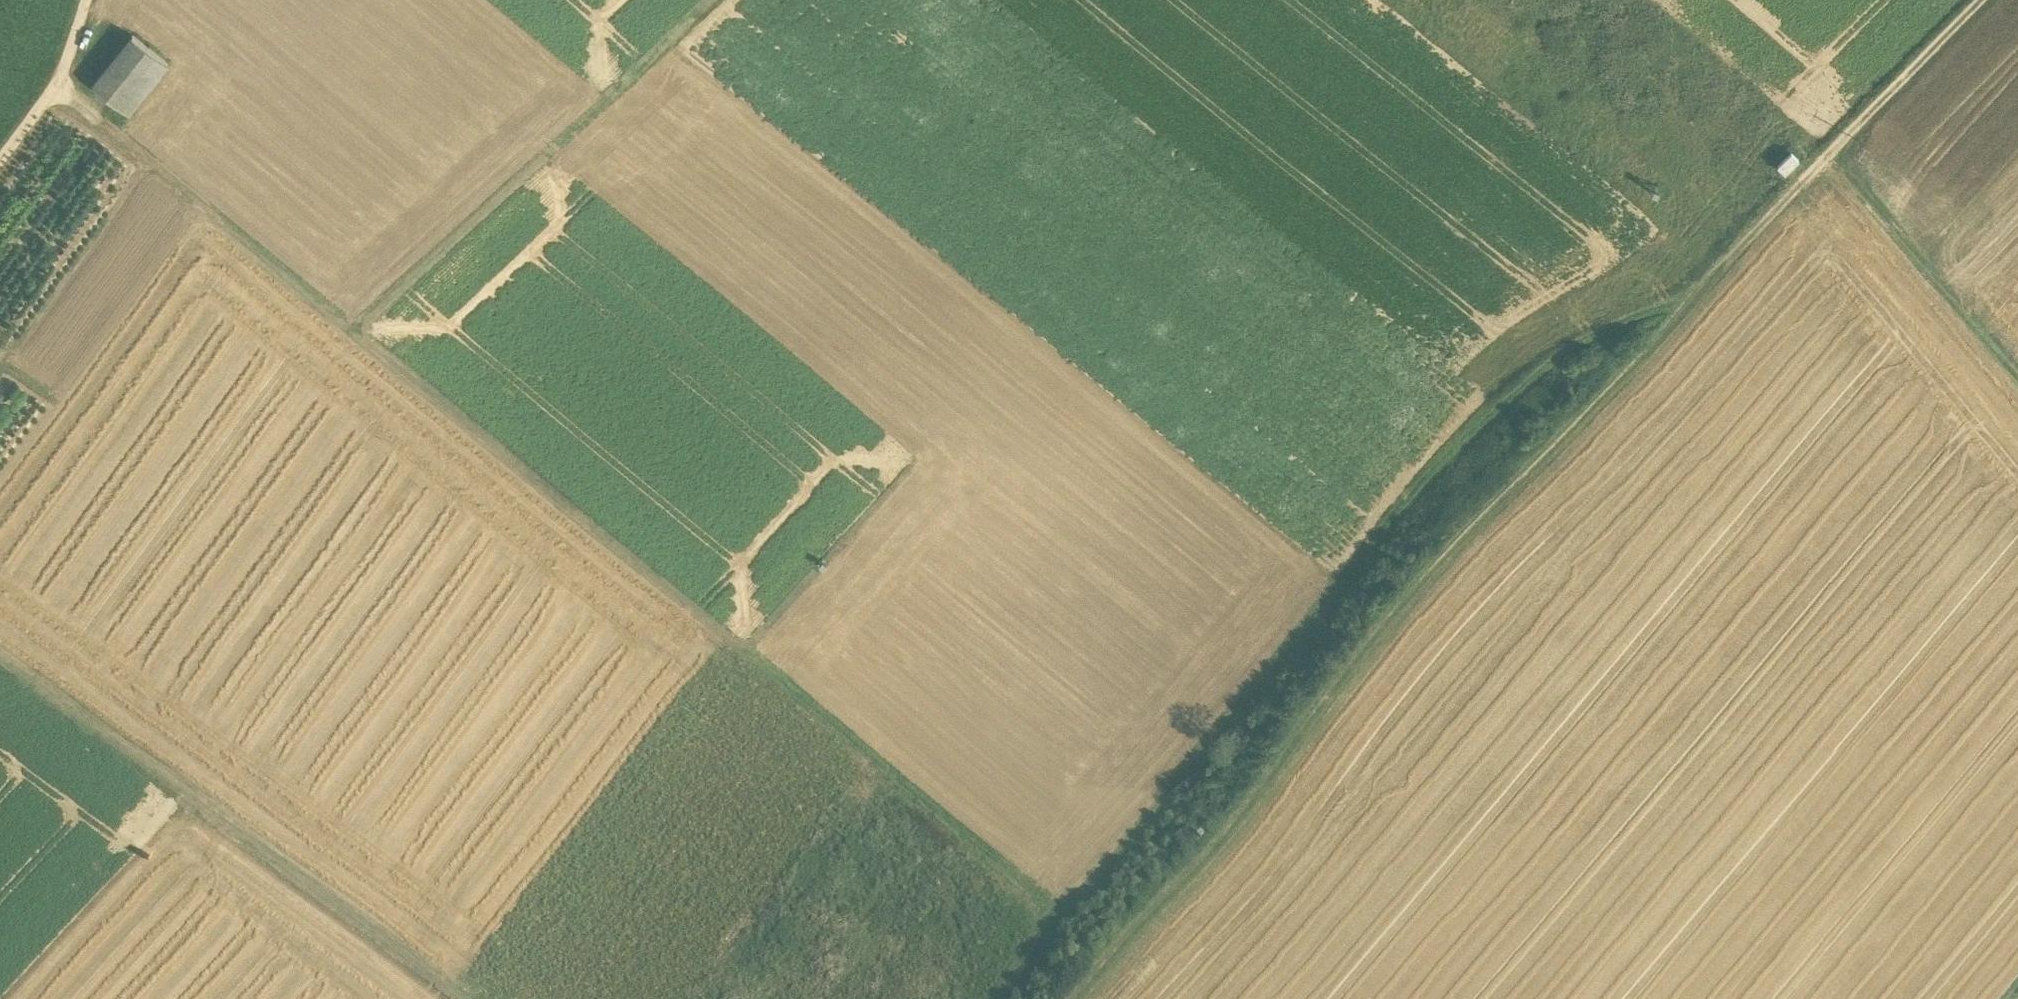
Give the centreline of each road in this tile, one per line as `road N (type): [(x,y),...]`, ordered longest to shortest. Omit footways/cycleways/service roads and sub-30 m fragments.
road 1 (track): [(1692,328),(1659,332),(1606,353),(1492,441),(1402,540),(1324,652),(1081,926),(115,142)]
road 2 (track): [(2016,0),(1710,307),(1628,406),(1487,540),(1252,831),(1105,998)]
road 3 (track): [(454,998),(0,659)]
road 4 (track): [(368,348),(745,0)]
road 5 (track): [(1848,168),(2017,369)]
road 6 (track): [(757,664),(920,477)]
road 7 (track): [(0,171),(56,96),(87,0)]

